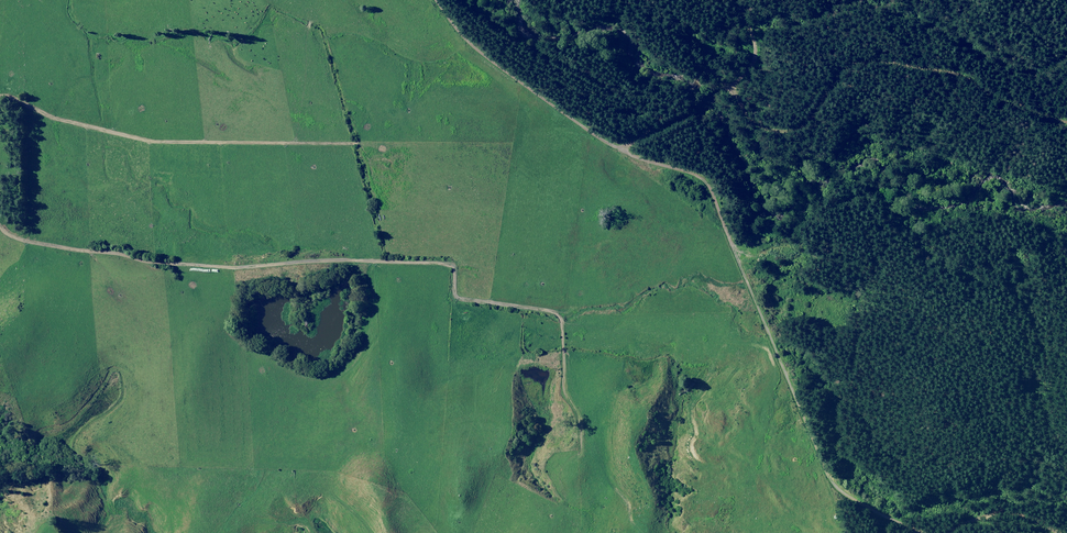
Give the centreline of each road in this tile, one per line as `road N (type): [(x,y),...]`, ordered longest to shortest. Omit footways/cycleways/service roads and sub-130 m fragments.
road 1 (track): [(580,447),(579,419),(564,392),(560,326),(554,317),(456,303),(449,268),(163,266),(26,244),(0,224)]
road 2 (track): [(629,149),(710,189),(832,482),(859,506),(918,532)]
road 3 (track): [(728,94),(750,126),(795,128),(836,74),(880,62),(973,82),(1016,108),(1066,121)]
road 4 (track): [(352,144),(150,141),(0,97)]

